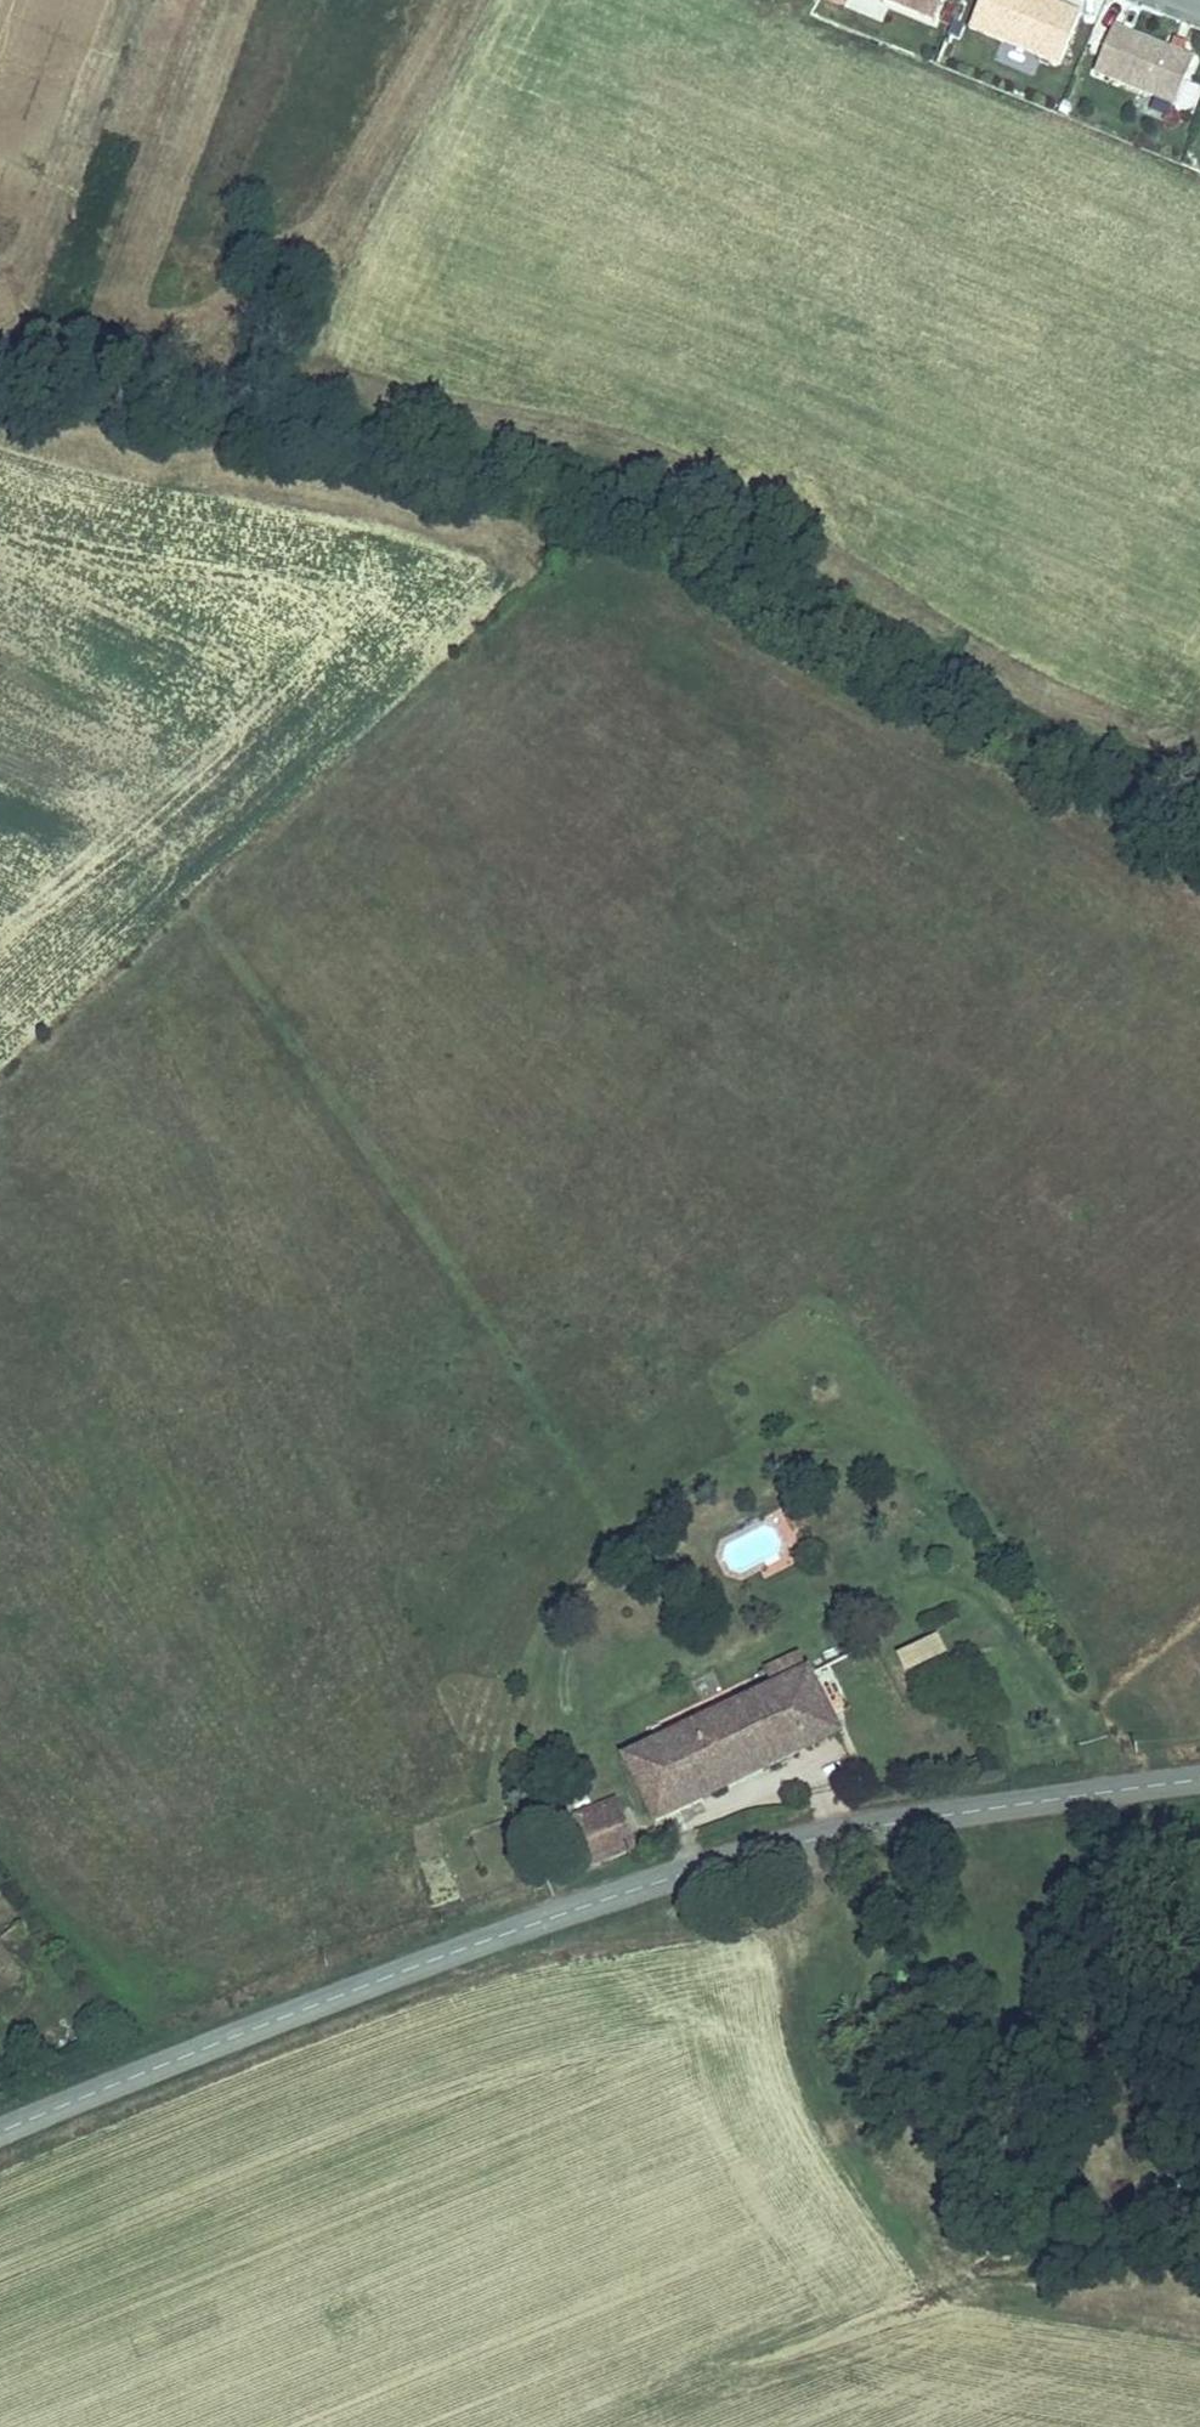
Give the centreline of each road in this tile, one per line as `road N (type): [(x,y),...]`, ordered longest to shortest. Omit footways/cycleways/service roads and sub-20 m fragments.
road 1 (tertiary): [(0,2132),(491,1937),(693,1870),(880,1825),(1199,1778)]

